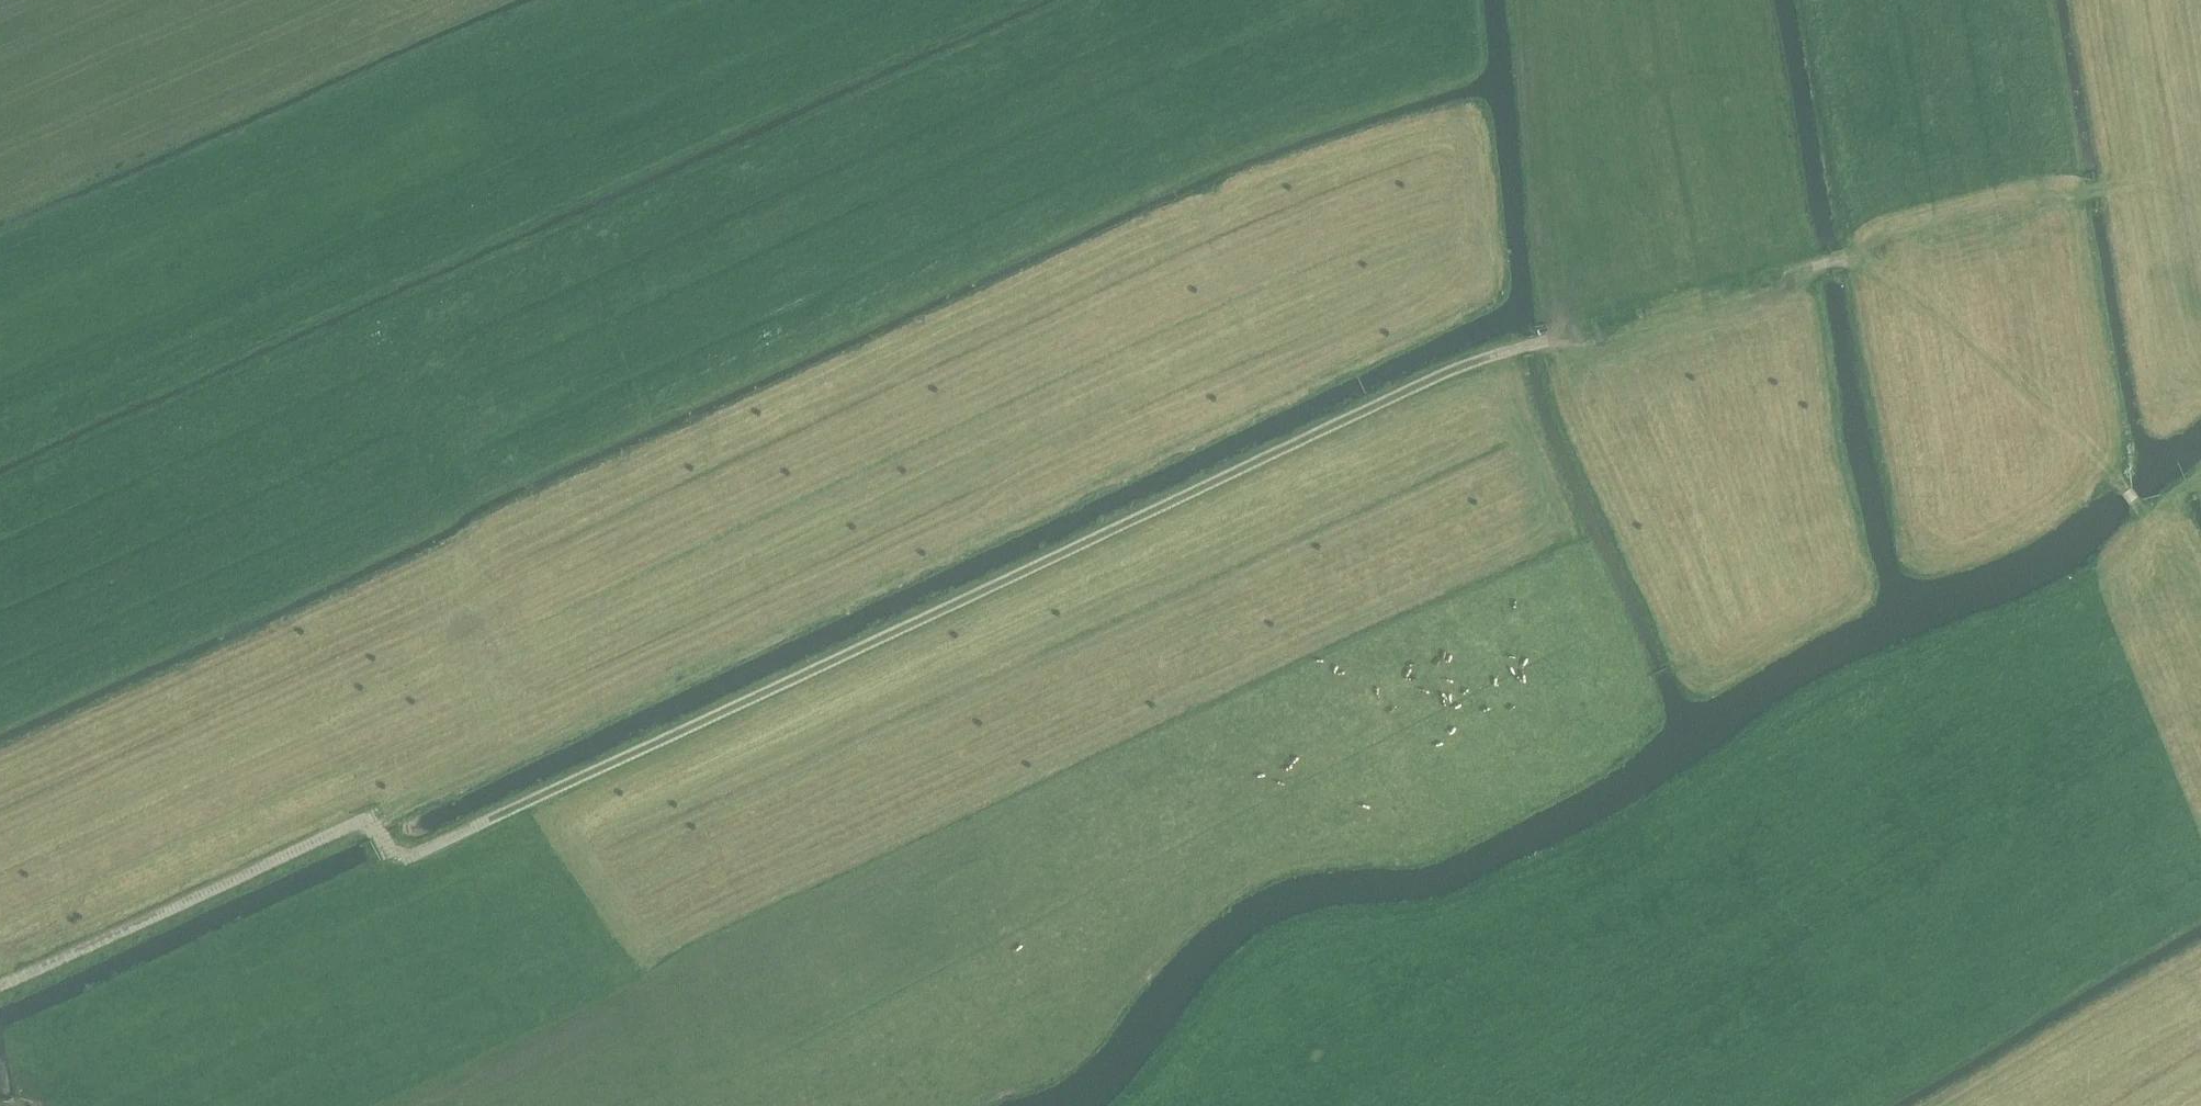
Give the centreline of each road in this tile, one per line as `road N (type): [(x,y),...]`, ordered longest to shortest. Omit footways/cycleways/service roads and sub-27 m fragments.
road 1 (track): [(1551,340),(1464,365),(401,859),(365,824),(0,987)]

